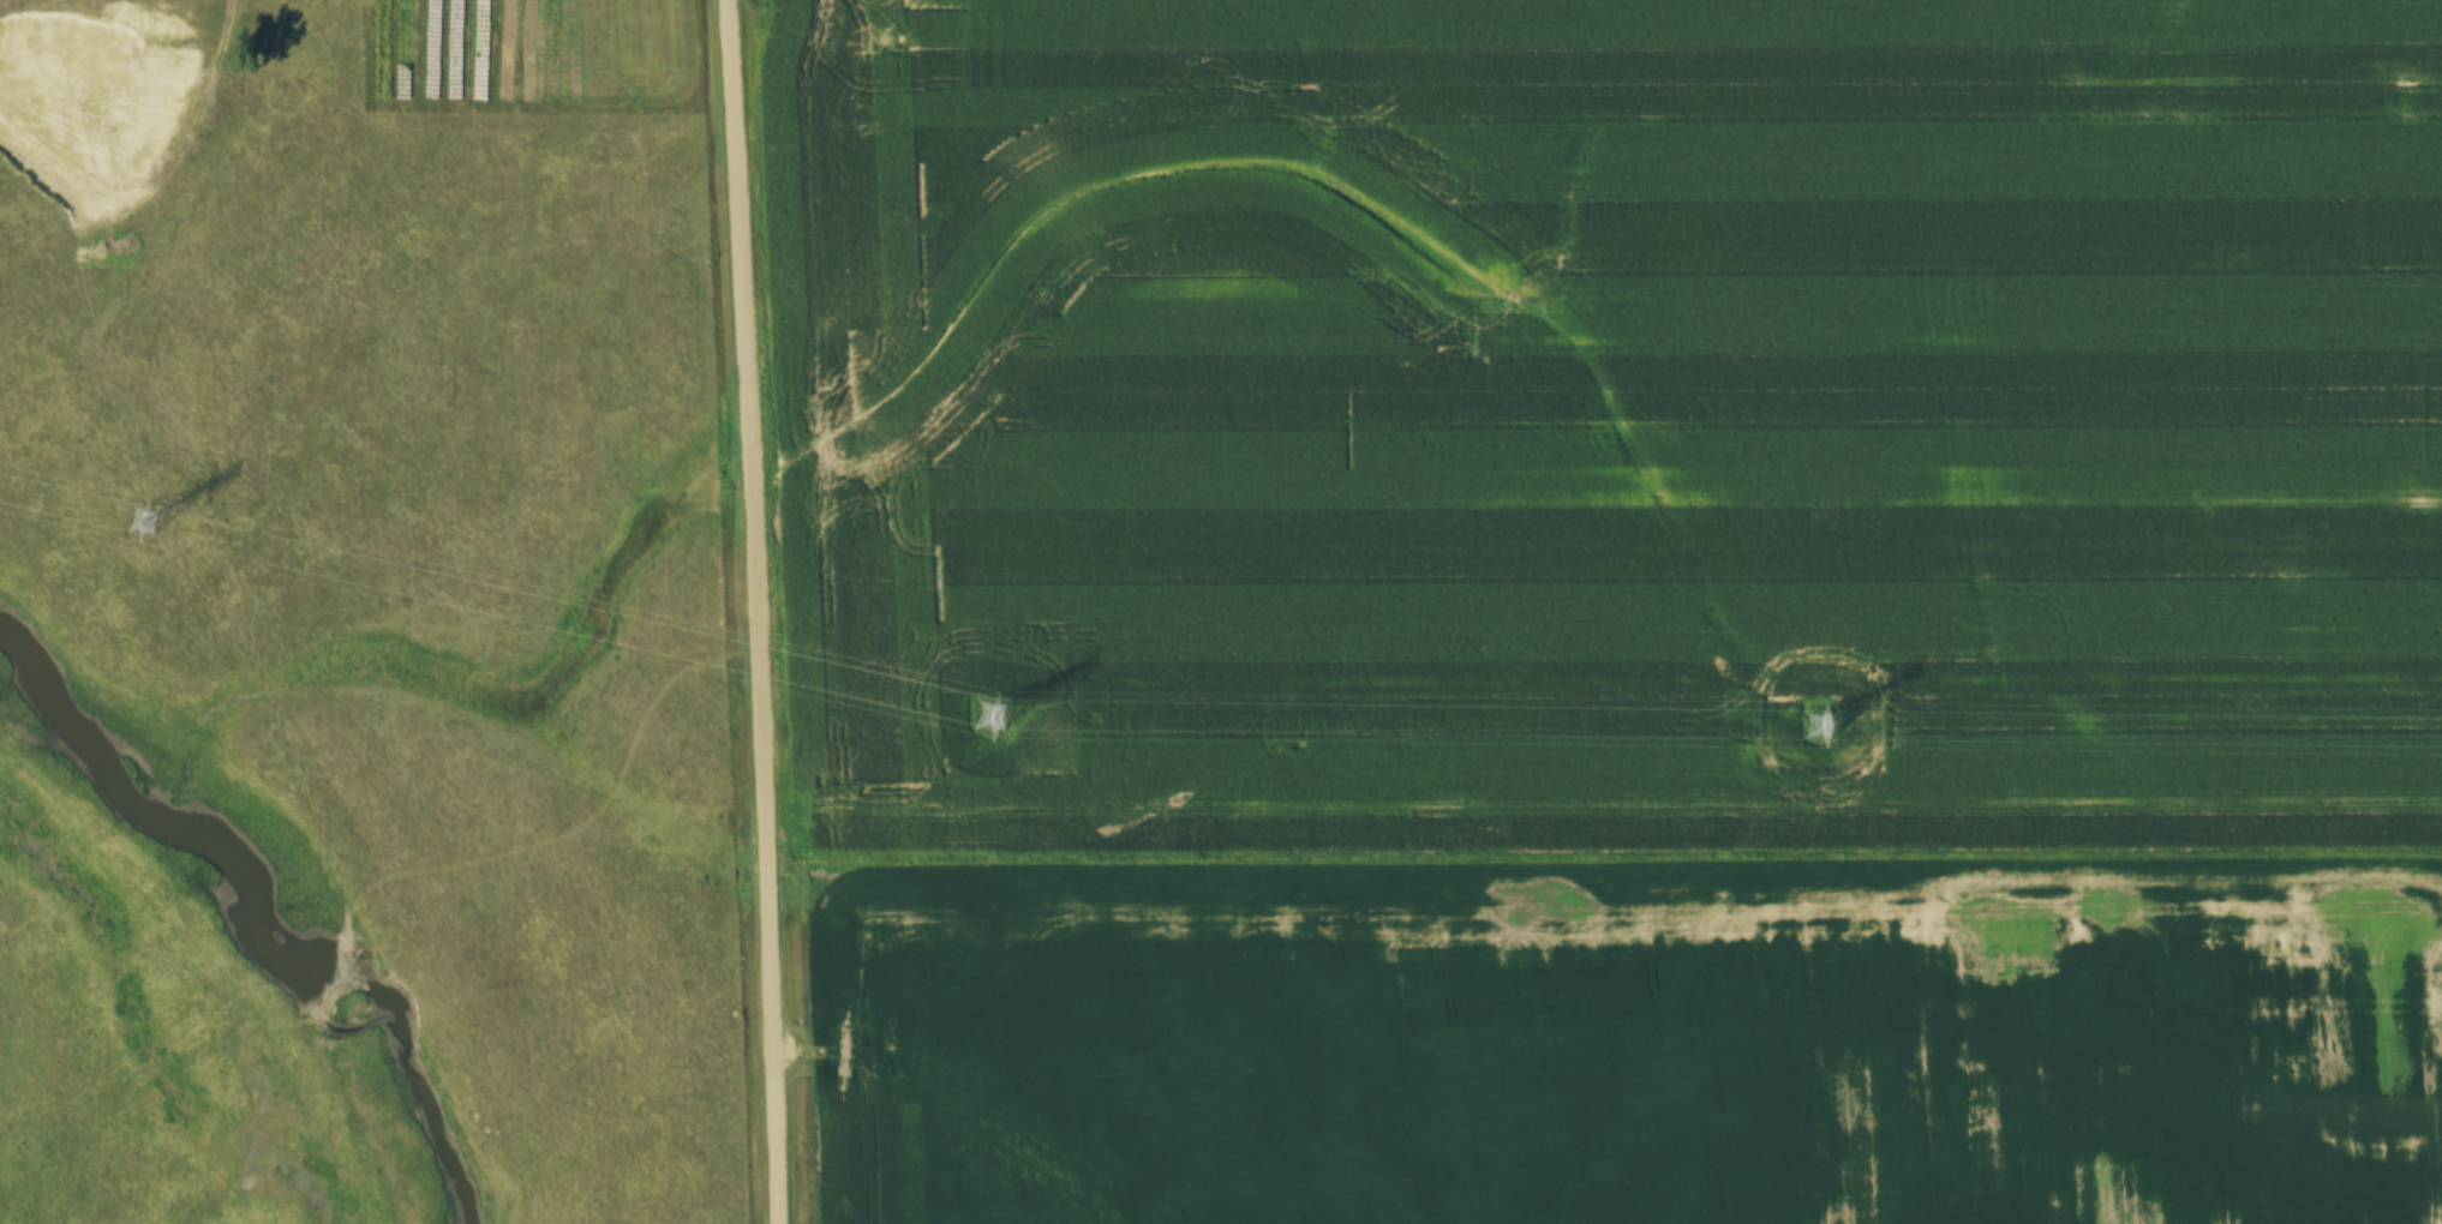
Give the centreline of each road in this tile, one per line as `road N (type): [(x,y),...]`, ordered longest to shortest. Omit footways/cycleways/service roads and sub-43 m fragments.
road 1 (residential): [(776,1223),(759,643),(726,0)]

